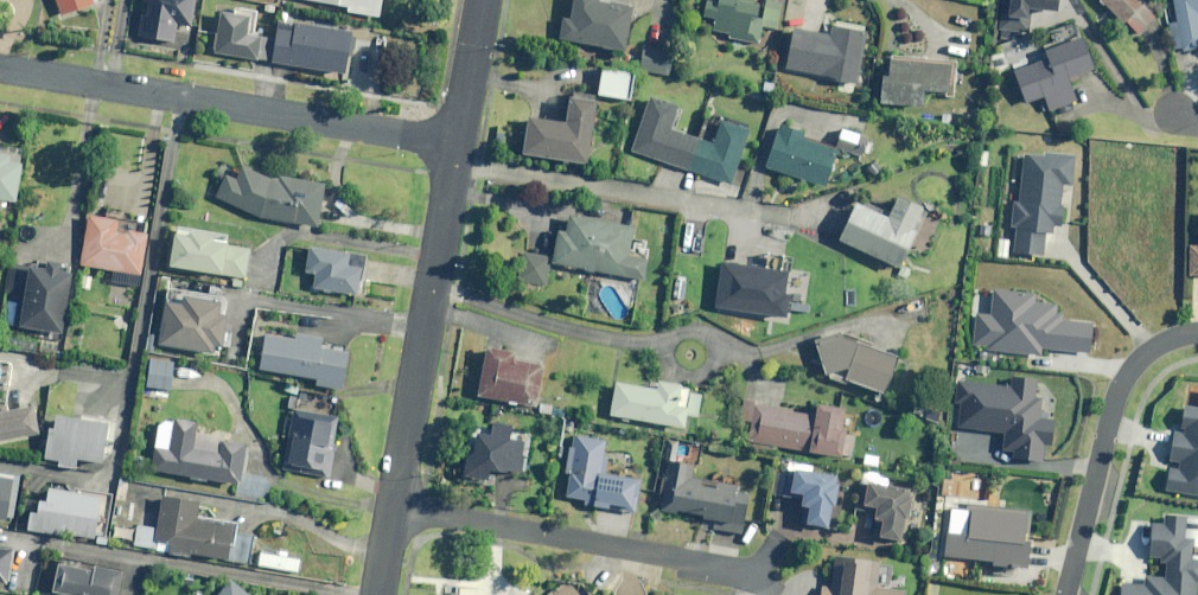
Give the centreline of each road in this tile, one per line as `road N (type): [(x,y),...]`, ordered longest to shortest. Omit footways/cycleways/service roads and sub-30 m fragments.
road 1 (residential): [(0,65),(457,140)]
road 2 (residential): [(457,140),(393,512)]
road 3 (residential): [(749,578),(393,512)]
road 4 (residential): [(1065,594),(1121,381),(1146,351),(1197,331)]
road 5 (residential): [(482,0),(457,140)]

